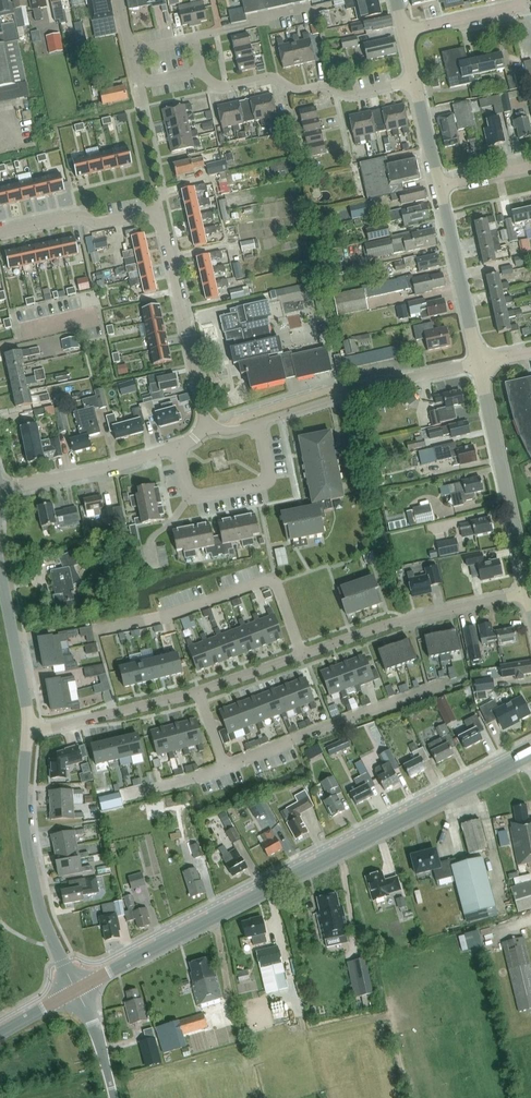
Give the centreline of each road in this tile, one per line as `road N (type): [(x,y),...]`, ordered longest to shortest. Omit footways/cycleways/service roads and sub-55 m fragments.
road 1 (residential): [(29,729),(198,691),(410,618),(528,593)]
road 2 (secondary): [(76,990),(530,751)]
road 3 (tertiary): [(76,990),(33,879),(24,798),(29,729)]
road 4 (residential): [(528,593),(479,363)]
road 5 (residential): [(479,363),(257,425)]
road 6 (residential): [(414,82),(352,95),(324,85),(296,89),(271,76),(216,85),(202,71)]
road 7 (residential): [(206,427),(160,211)]
road 8 (residential): [(178,447),(191,495),(261,484),(268,471),(257,425)]
road 9 (residential): [(479,363),(440,186)]
road 10 (residential): [(2,488),(178,447)]
road 11 (residential): [(0,232),(77,215),(95,223),(160,211)]
road 12 (tertiary): [(29,729),(0,571)]
road 13 (residential): [(404,33),(523,0)]

